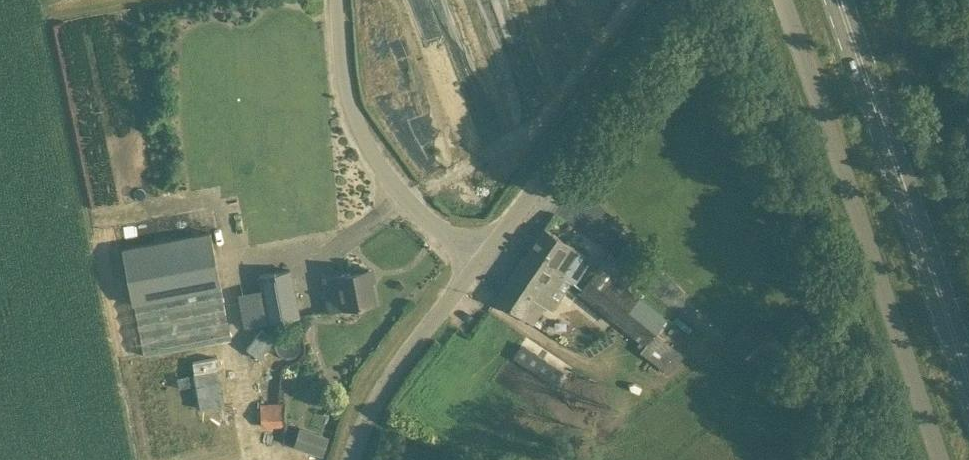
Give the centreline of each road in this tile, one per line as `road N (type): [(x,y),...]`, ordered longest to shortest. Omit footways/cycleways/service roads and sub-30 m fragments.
road 1 (unclassified): [(938,459),(782,0)]
road 2 (primary): [(968,388),(837,0)]
road 3 (unclassified): [(683,0),(477,269)]
road 4 (unclassified): [(477,269),(401,189),(358,119),(341,57),(339,0)]
road 5 (unclassified): [(477,269),(384,399),(357,459)]

